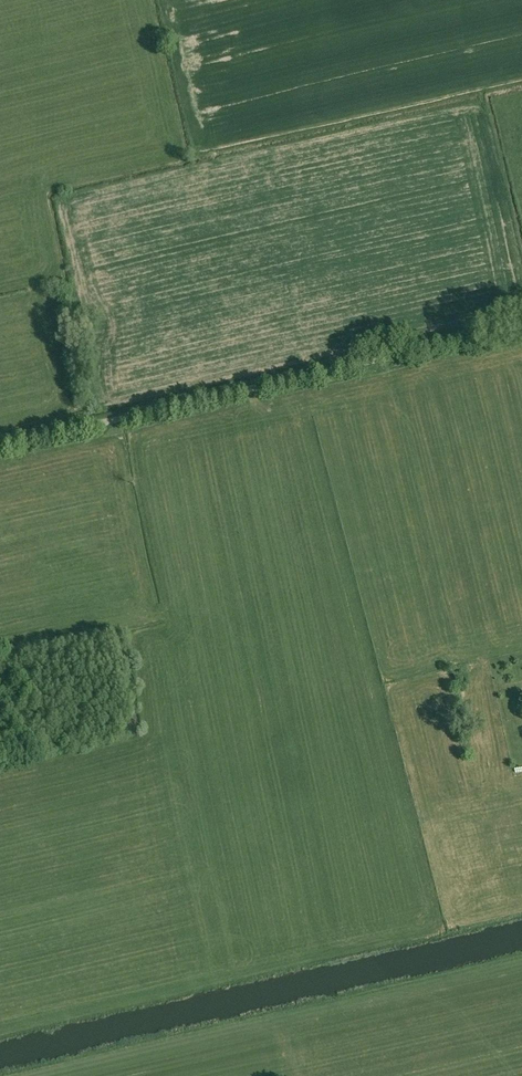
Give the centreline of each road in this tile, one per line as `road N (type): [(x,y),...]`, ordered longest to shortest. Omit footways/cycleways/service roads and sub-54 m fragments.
road 1 (unclassified): [(0,449),(521,327)]

